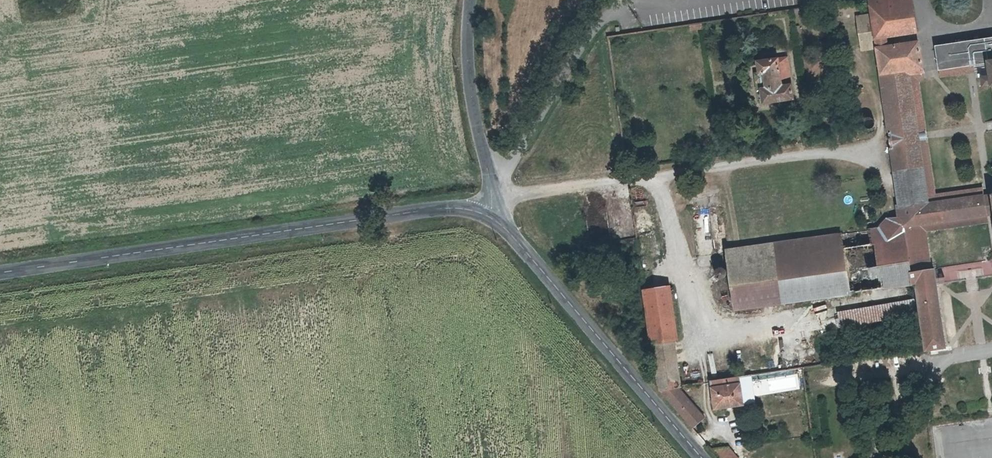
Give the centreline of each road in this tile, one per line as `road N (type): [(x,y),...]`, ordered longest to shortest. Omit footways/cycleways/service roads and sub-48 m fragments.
road 1 (tertiary): [(494,220),(455,208),(416,211),(0,272)]
road 2 (tertiary): [(702,457),(494,220)]
road 3 (tertiary): [(494,220),(472,85),(474,0)]

